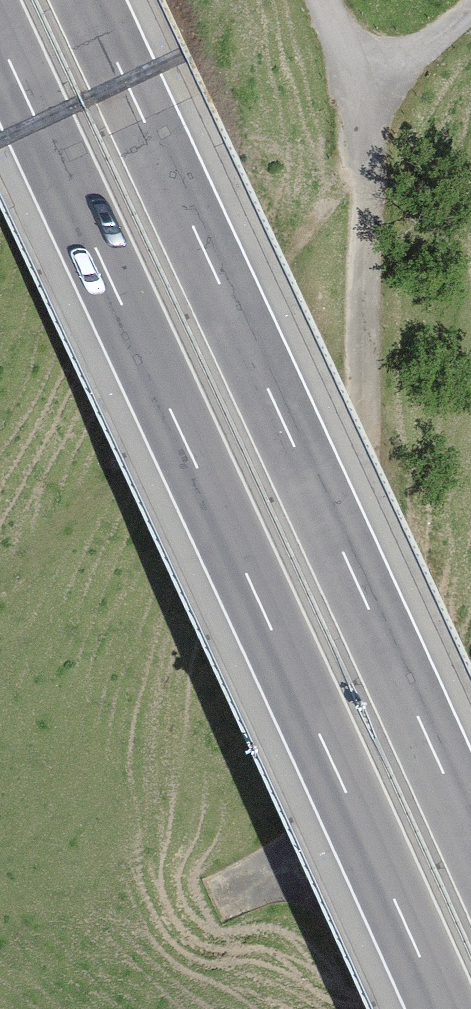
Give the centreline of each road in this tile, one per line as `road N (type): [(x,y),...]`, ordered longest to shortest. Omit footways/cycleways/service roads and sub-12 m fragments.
road 1 (motorway): [(0,37),(444,1008)]
road 2 (track): [(217,906),(329,835),(365,799),(371,754),(361,349),(373,66)]
road 3 (motorway): [(470,827),(89,0)]

